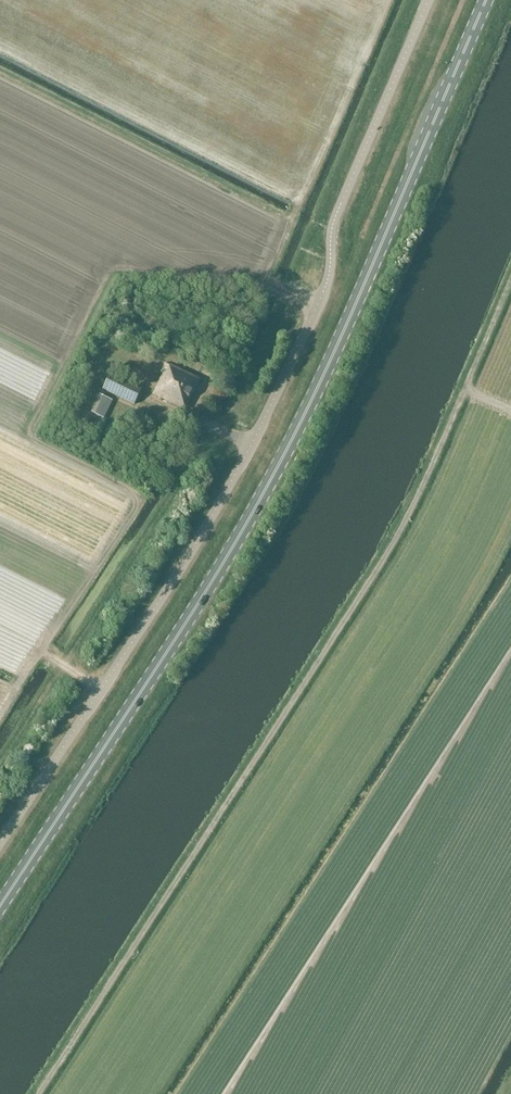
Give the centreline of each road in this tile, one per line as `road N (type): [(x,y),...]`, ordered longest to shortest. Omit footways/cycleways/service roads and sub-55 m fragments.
road 1 (primary): [(0,906),(277,470),(486,0)]
road 2 (unclassified): [(429,0),(335,219),(324,292),(251,446),(182,567),(0,843)]
road 3 (track): [(36,1093),(399,532),(510,275)]
road 4 (track): [(387,0),(265,277),(317,307)]

